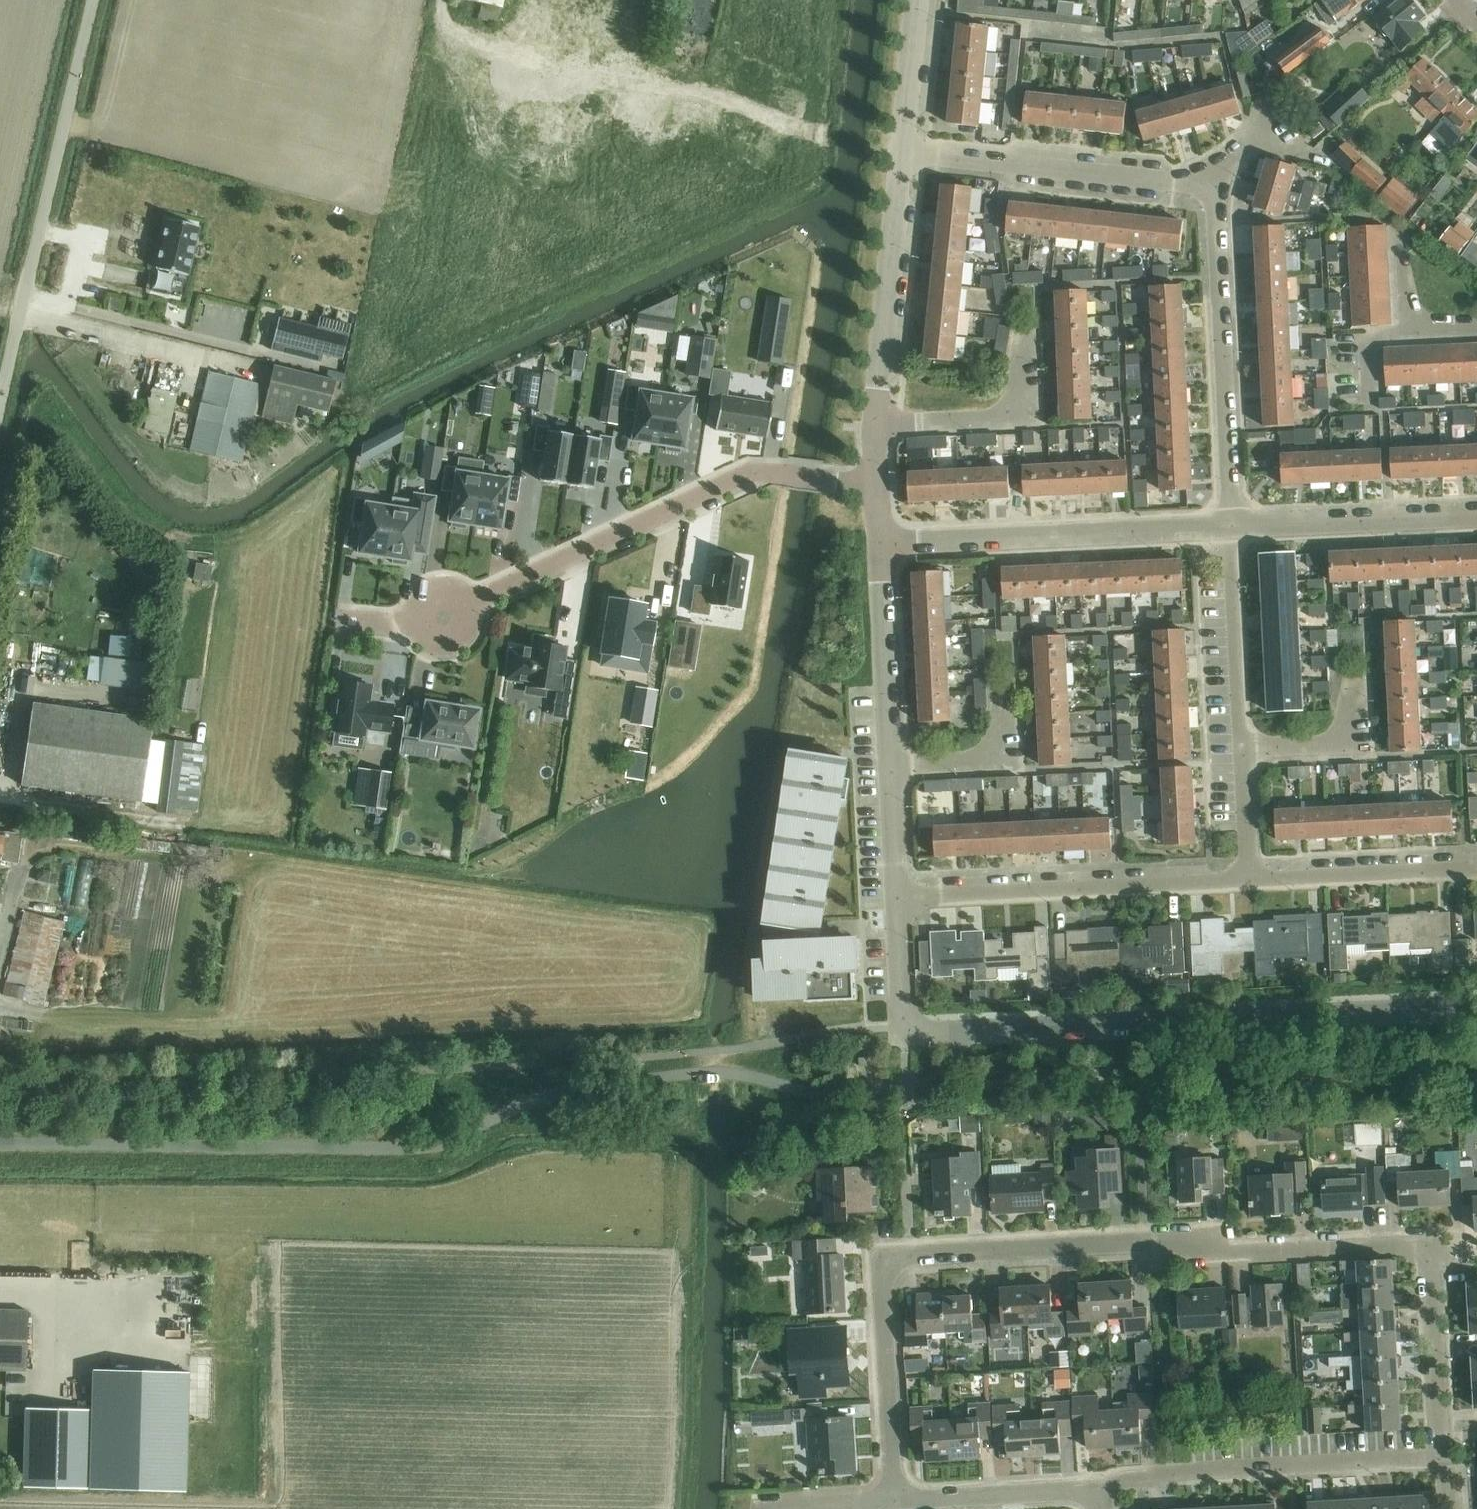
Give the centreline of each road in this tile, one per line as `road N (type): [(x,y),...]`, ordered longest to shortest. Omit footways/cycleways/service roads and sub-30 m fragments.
road 1 (residential): [(1443,1459),(1427,1262),(1412,1247),(1238,1255),(1159,1242),(910,1258),(887,1269),(879,1293),(898,1501)]
road 2 (residential): [(911,1021),(930,1032),(1476,1010)]
road 3 (residential): [(876,484),(751,475),(470,606)]
road 4 (unclassified): [(0,412),(98,0)]
road 5 (residential): [(1093,1498),(1112,1482),(1139,1476),(1443,1459)]
road 6 (residential): [(897,901),(1250,882)]
road 7 (residential): [(881,542),(1233,526)]
road 8 (residential): [(1233,526),(1216,224),(1203,191)]
road 9 (residential): [(901,154),(1203,191)]
road 10 (residential): [(876,422),(901,154)]
road 11 (residential): [(1233,526),(1476,515)]
road 12 (residential): [(1250,882),(1476,871)]
road 13 (residential): [(1244,750),(1233,526)]
road 14 (residential): [(891,764),(881,542)]
road 15 (residential): [(876,422),(1012,413),(1026,341)]
road 16 (residential): [(898,1501),(1063,1491),(1093,1498)]
road 17 (residential): [(891,764),(989,756),(1002,737),(1007,700)]
road 18 (residential): [(901,154),(920,0)]
road 19 (residential): [(1244,750),(1334,741),(1357,686)]
road 20 (residential): [(897,901),(891,764)]
road 21 (residential): [(1250,882),(1244,750)]
road 22 (residential): [(1476,326),(1419,322),(1401,252)]
road 23 (residential): [(911,1021),(897,901)]

